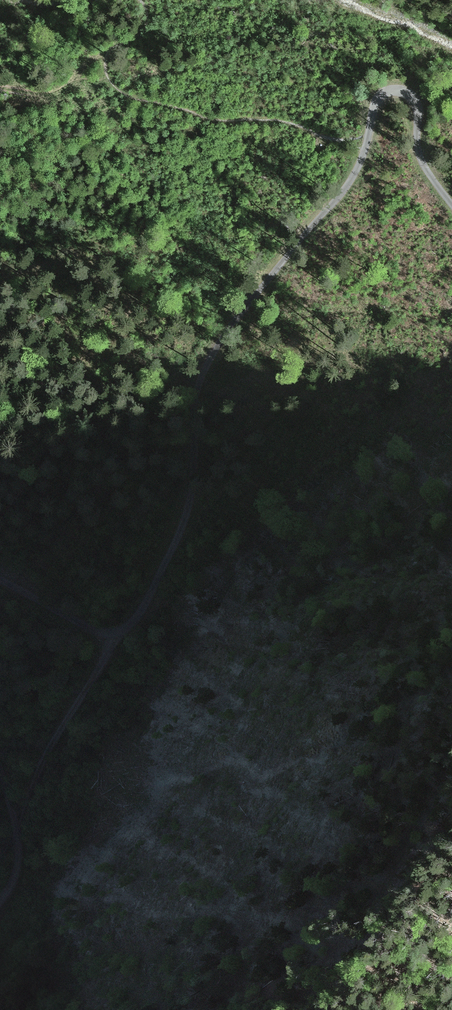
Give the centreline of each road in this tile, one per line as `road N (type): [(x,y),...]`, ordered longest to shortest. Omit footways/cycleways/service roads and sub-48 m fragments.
road 1 (track): [(368,139),(344,190),(227,324),(196,395),(187,514),(135,618),(103,633),(0,579)]
road 2 (track): [(113,634),(53,742),(19,830)]
road 3 (track): [(451,204),(422,162),(409,95),(380,96),(368,139)]
road 4 (track): [(0,772),(19,849),(0,903)]

